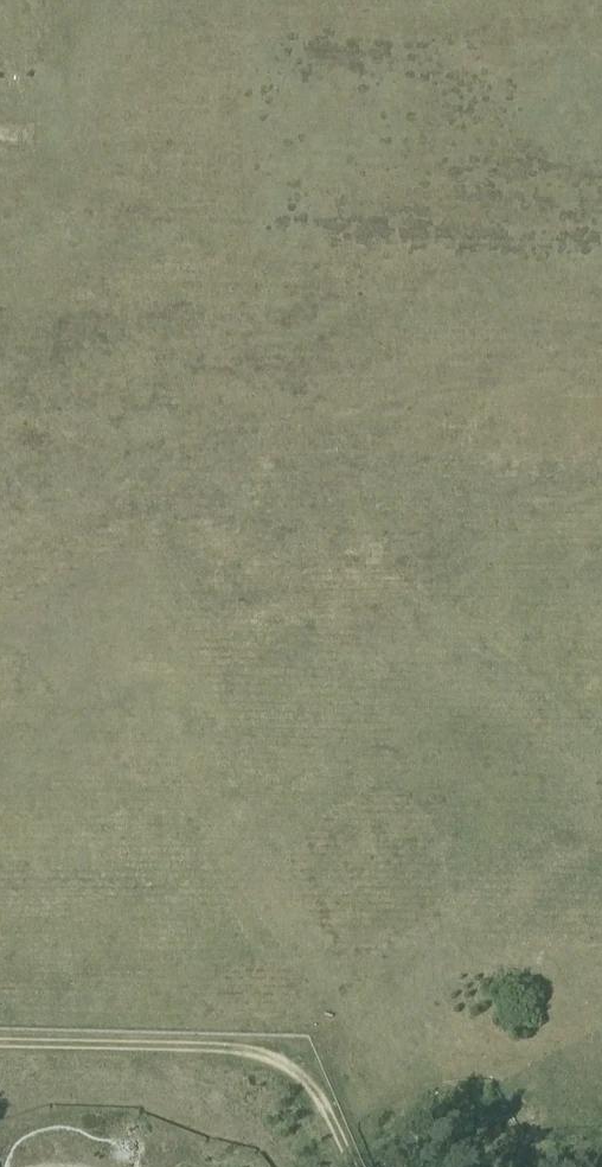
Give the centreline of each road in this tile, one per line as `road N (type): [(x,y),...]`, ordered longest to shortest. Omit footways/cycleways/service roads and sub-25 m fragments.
road 1 (track): [(0,1045),(259,1054),(317,1095),(350,1166)]

